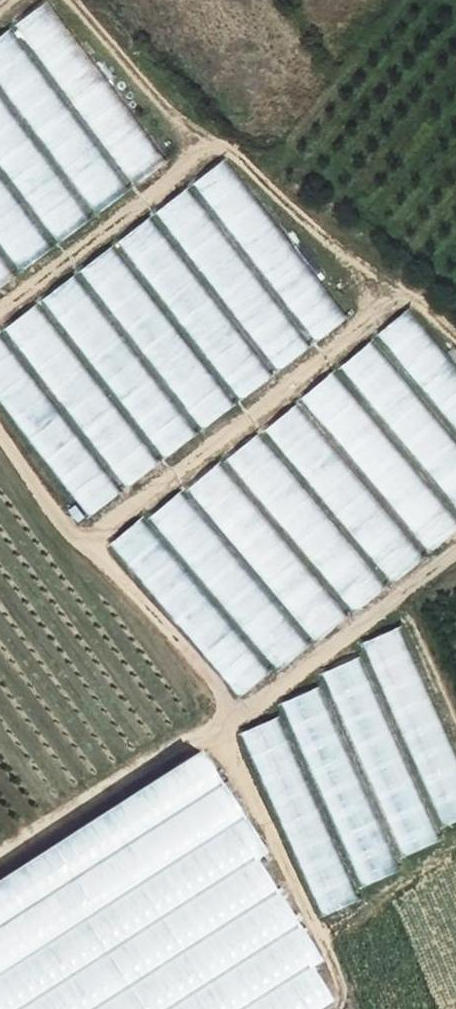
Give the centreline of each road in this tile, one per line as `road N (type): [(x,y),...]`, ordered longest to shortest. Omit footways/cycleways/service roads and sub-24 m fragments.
road 1 (track): [(0,438),(64,528),(171,632),(228,706),(224,727),(159,759),(0,861)]
road 2 (track): [(455,552),(224,727),(224,745),(333,963),(341,988),(337,1008)]
road 3 (track): [(72,0),(168,109),(228,148),(333,244),(455,337)]
road 4 (track): [(84,544),(401,291)]
road 5 (track): [(0,311),(136,211),(206,137)]
road 6 (track): [(318,934),(455,847)]
road 7 (track): [(455,721),(396,598)]

